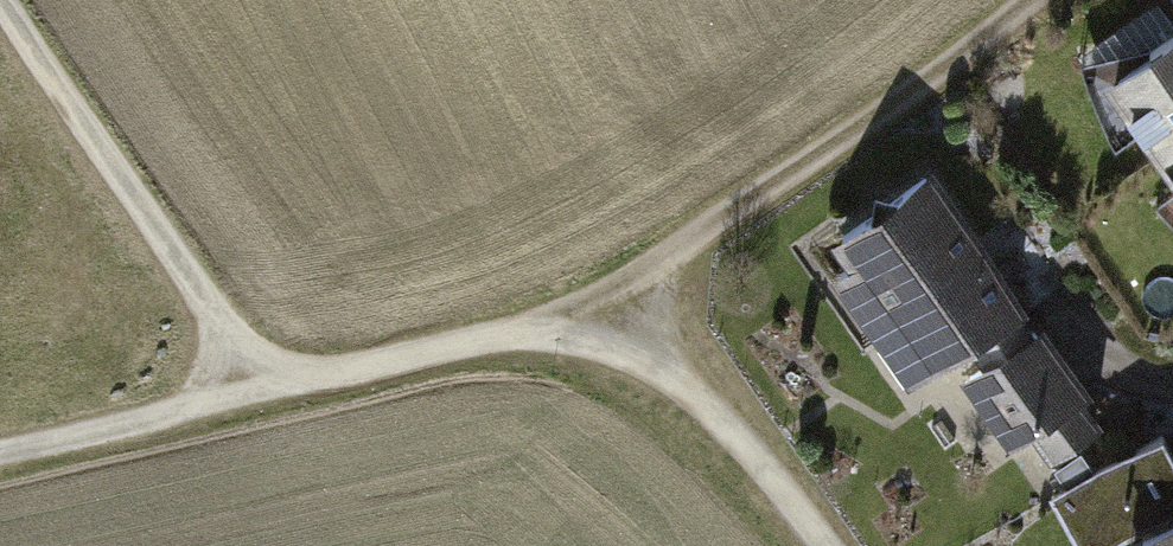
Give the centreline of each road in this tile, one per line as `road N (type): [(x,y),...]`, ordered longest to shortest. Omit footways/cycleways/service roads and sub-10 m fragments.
road 1 (track): [(619,285),(519,327),(0,455)]
road 2 (track): [(1034,0),(838,143),(619,285)]
road 3 (track): [(266,389),(2,0)]
road 4 (track): [(827,545),(619,285)]

